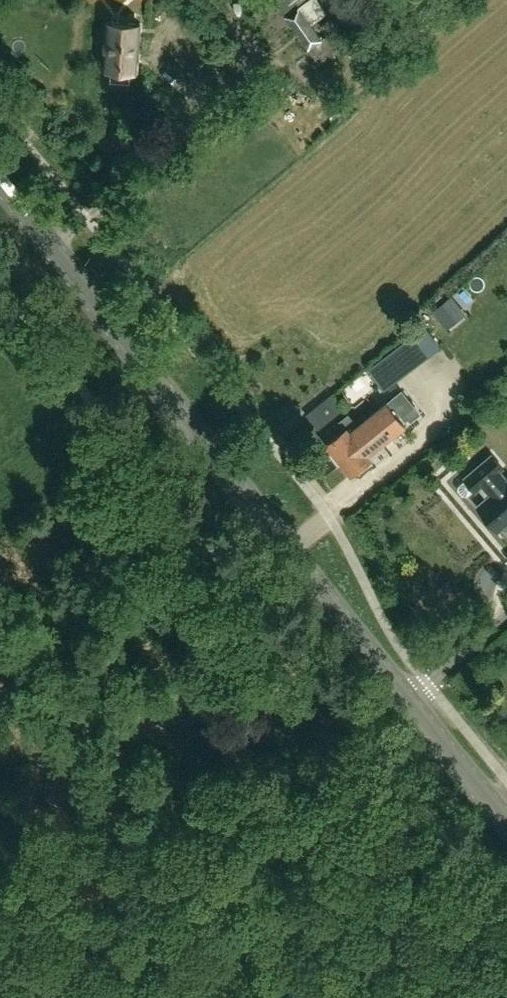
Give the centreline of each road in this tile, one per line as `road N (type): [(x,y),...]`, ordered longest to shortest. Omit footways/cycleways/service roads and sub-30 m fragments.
road 1 (secondary): [(398,689),(0,188)]
road 2 (track): [(0,749),(332,700)]
road 3 (track): [(40,743),(191,997)]
road 4 (secondary): [(506,818),(398,689)]
road 5 (residential): [(398,689),(428,684),(506,615)]

